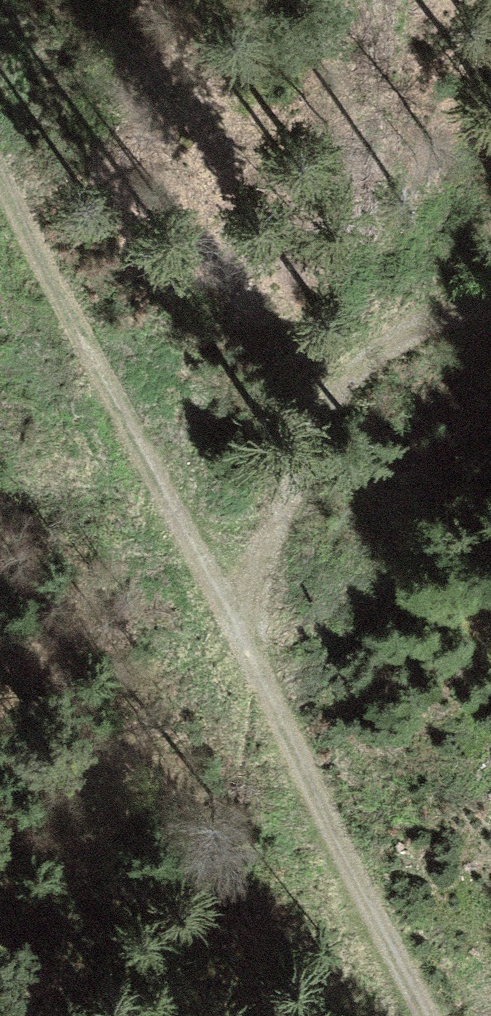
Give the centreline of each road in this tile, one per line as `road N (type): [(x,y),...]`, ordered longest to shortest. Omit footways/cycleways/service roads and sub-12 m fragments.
road 1 (track): [(0,181),(428,1015)]
road 2 (track): [(490,306),(397,342),(371,369),(319,458),(244,654)]

